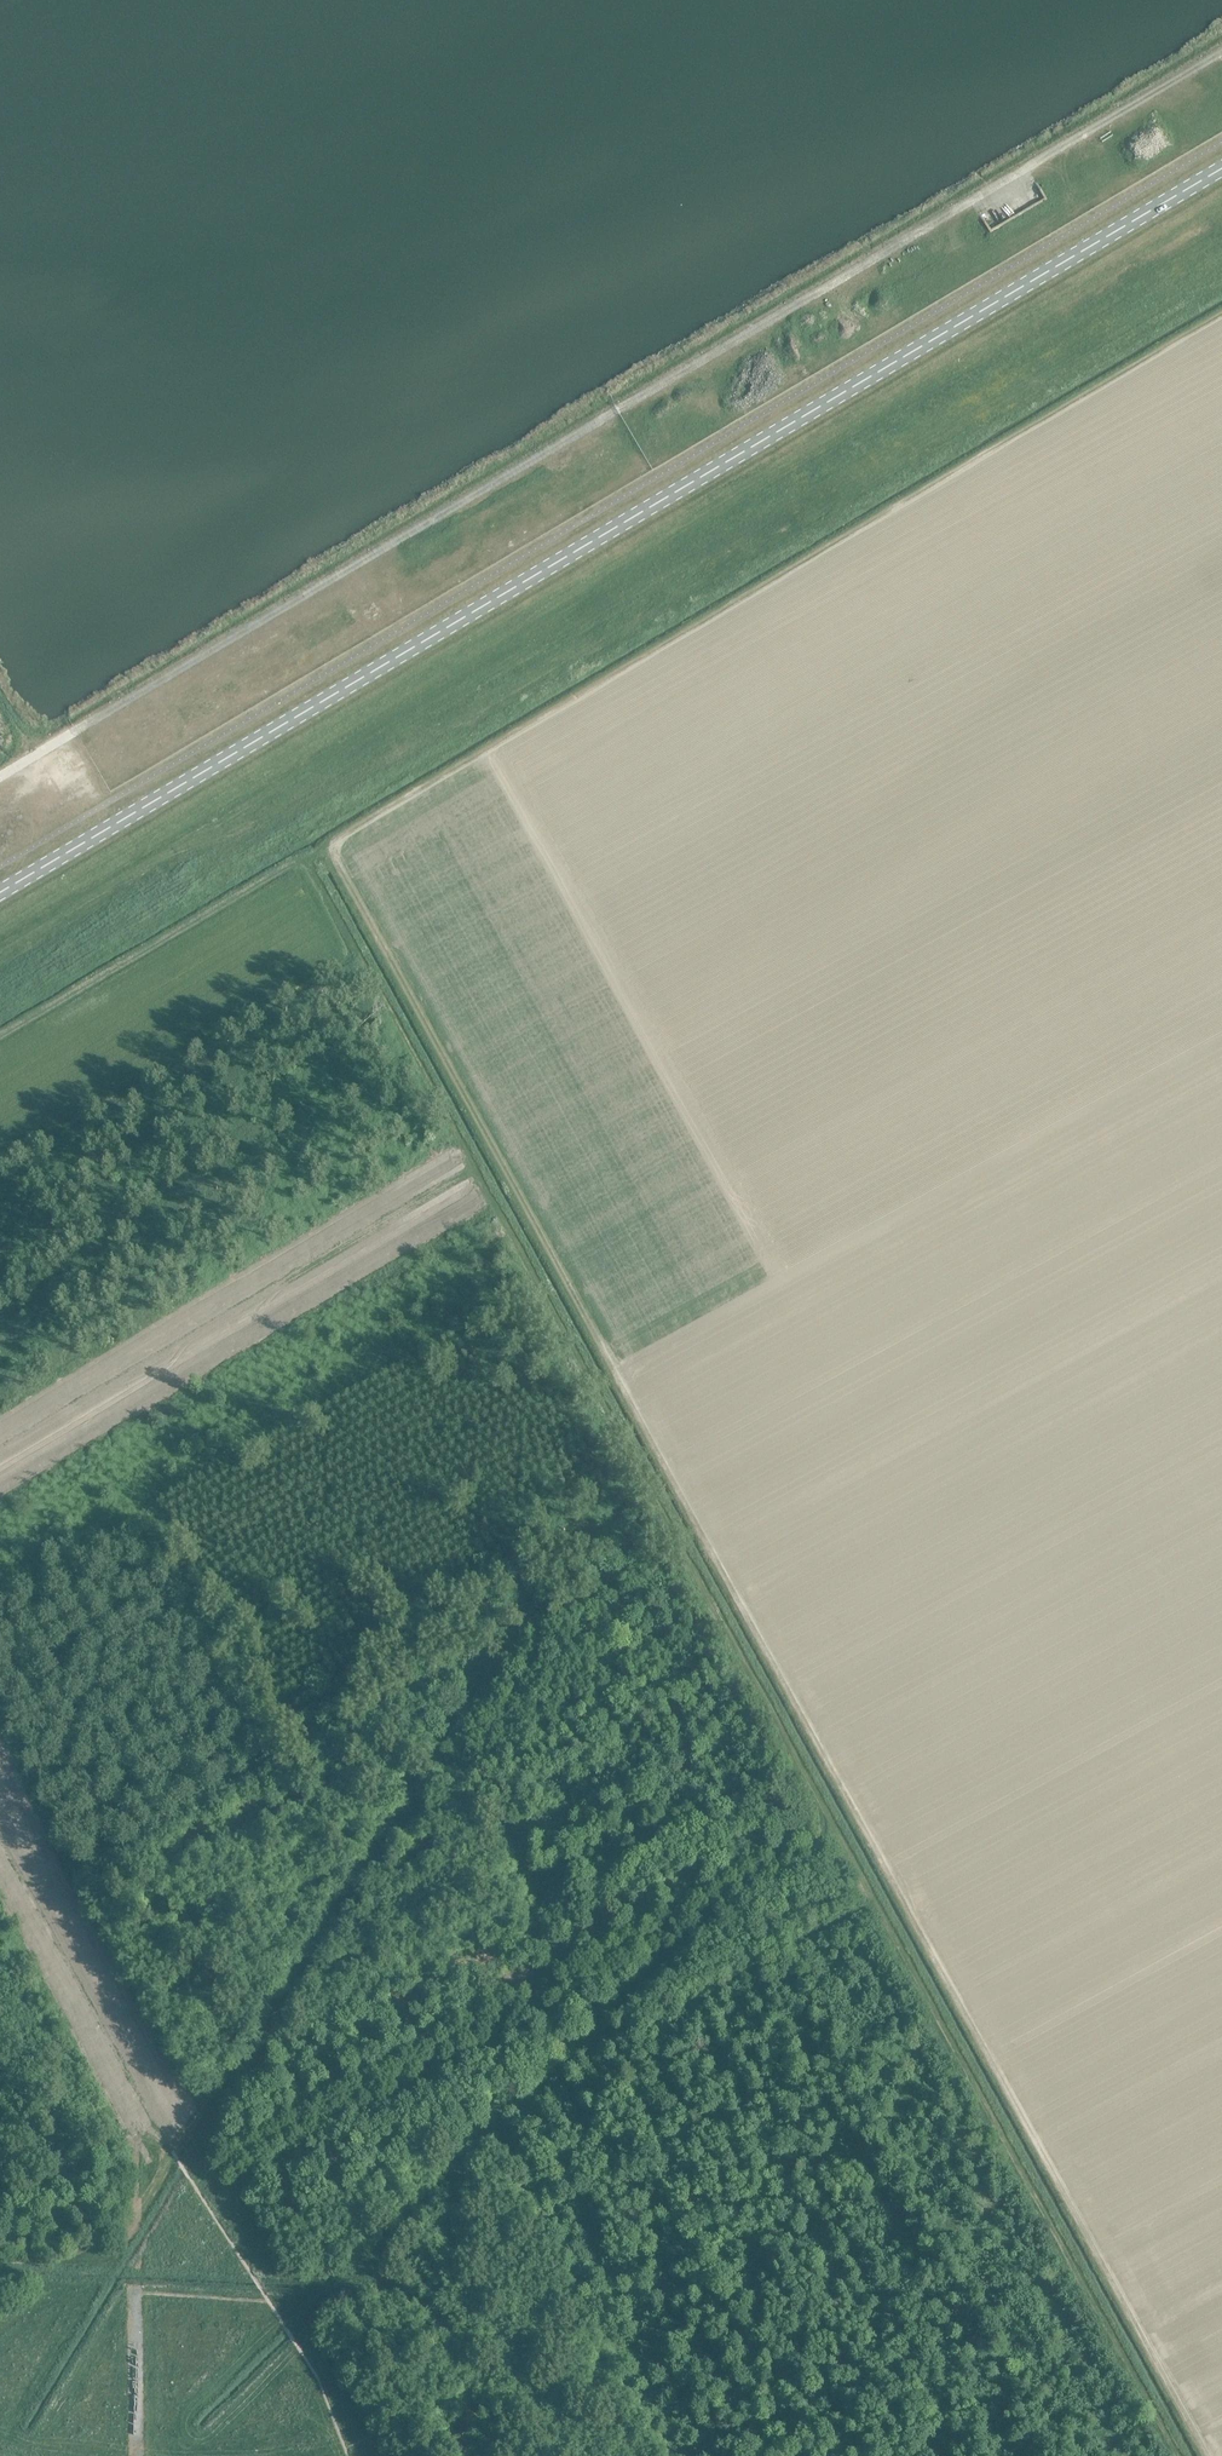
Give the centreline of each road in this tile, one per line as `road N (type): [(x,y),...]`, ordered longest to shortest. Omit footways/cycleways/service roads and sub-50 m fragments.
road 1 (secondary): [(0,890),(1221,166)]
road 2 (track): [(1178,2455),(692,1570)]
road 3 (track): [(163,2109),(0,1819)]

